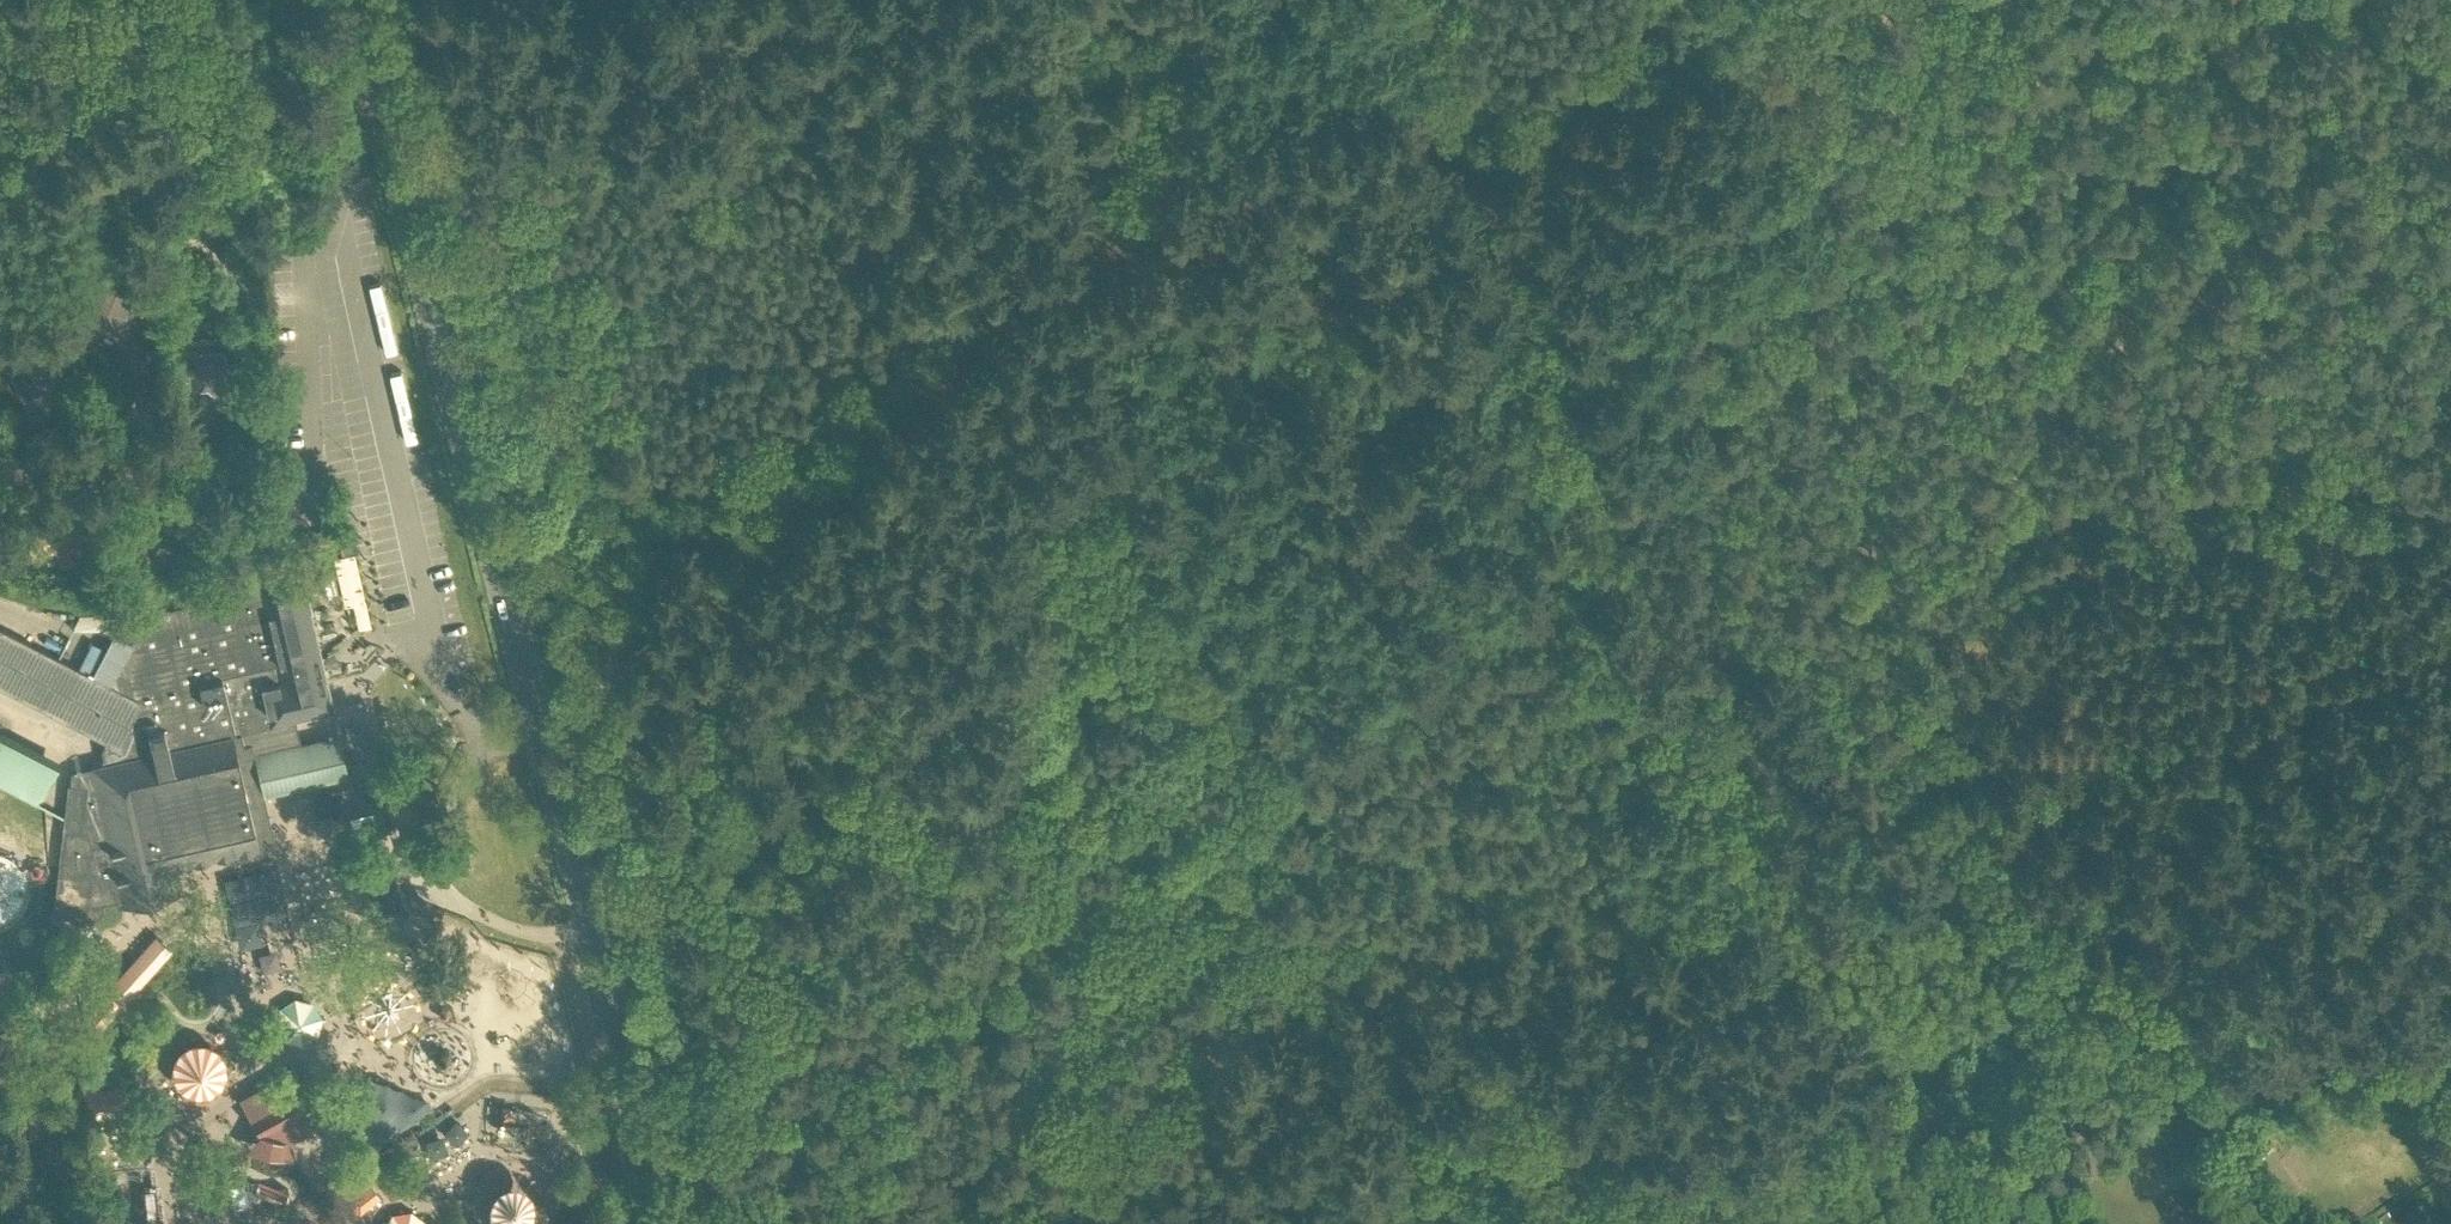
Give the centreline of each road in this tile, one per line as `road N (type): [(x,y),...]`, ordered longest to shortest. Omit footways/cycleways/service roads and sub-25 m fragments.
road 1 (tertiary): [(669,1223),(360,0)]

